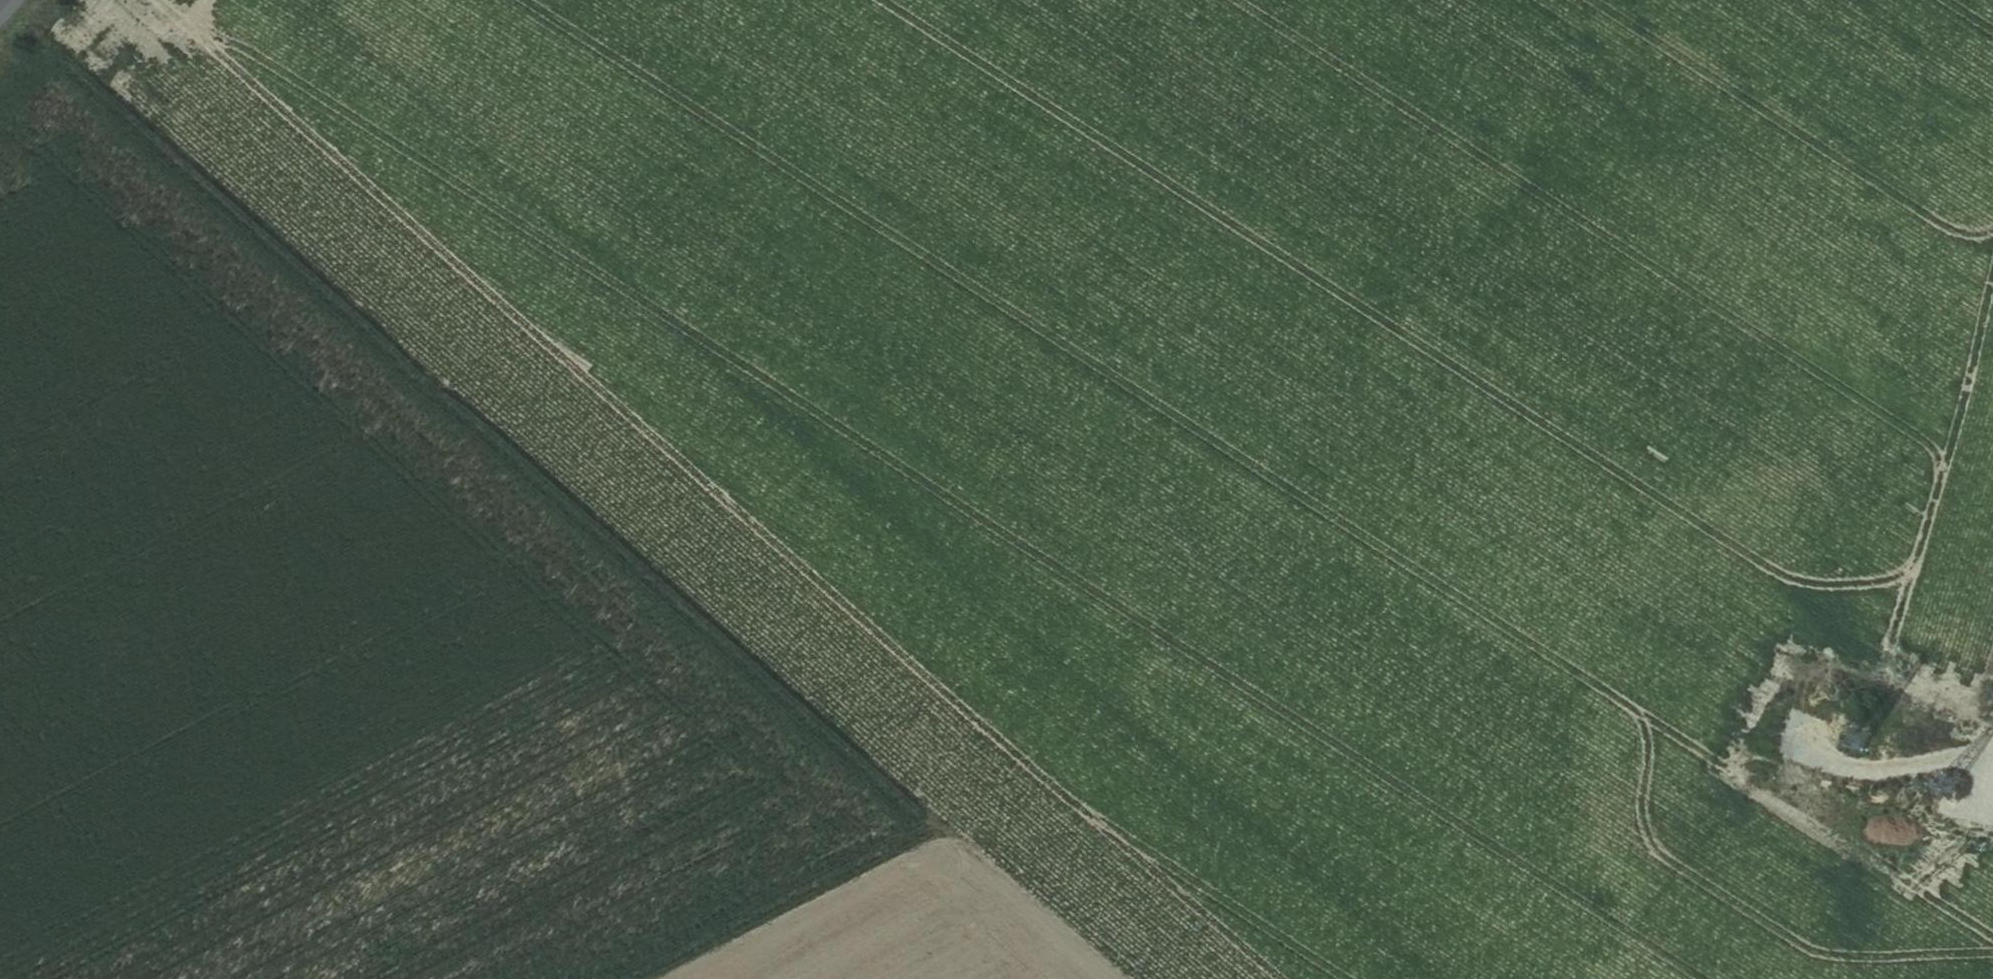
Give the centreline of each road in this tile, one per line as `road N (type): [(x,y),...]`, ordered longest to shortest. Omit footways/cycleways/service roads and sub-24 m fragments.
road 1 (track): [(1992,746),(1987,772),(1804,758)]

